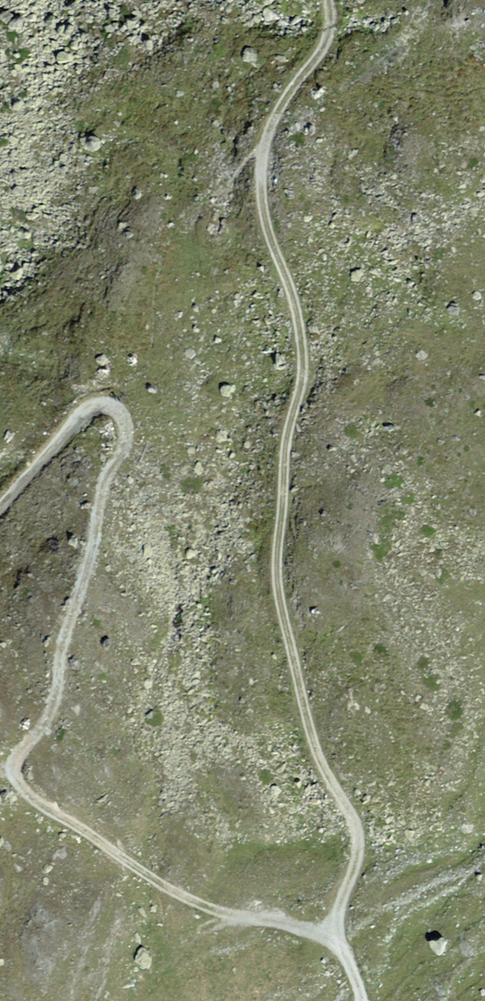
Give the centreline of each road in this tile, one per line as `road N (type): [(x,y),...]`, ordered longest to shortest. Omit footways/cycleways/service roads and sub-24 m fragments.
road 1 (track): [(328,0),(329,35),(280,107),(260,175),(302,359),(286,440),(278,583),(315,746),(359,839),(329,939)]
road 2 (track): [(11,780),(51,708),(59,642),(87,571),(94,518),(125,445),(118,417),(89,414),(0,520)]
road 3 (track): [(329,939),(182,896),(49,818),(11,780)]

